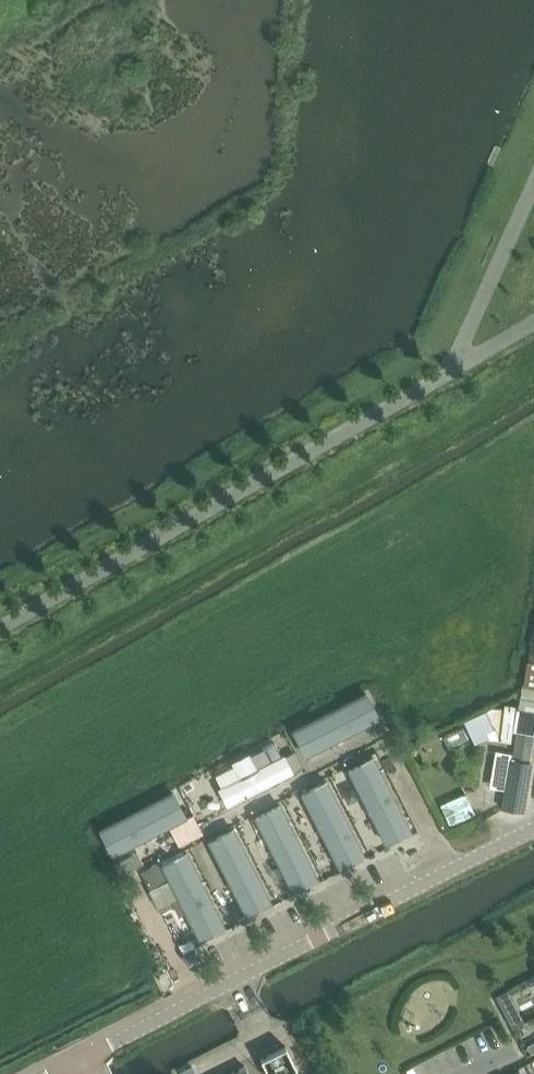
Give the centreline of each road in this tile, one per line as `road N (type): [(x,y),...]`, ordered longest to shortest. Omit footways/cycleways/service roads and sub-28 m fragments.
road 1 (residential): [(196,1000),(447,869)]
road 2 (residential): [(196,1000),(133,877)]
road 3 (residential): [(447,869),(385,752)]
road 4 (residential): [(82,1060),(196,1000)]

